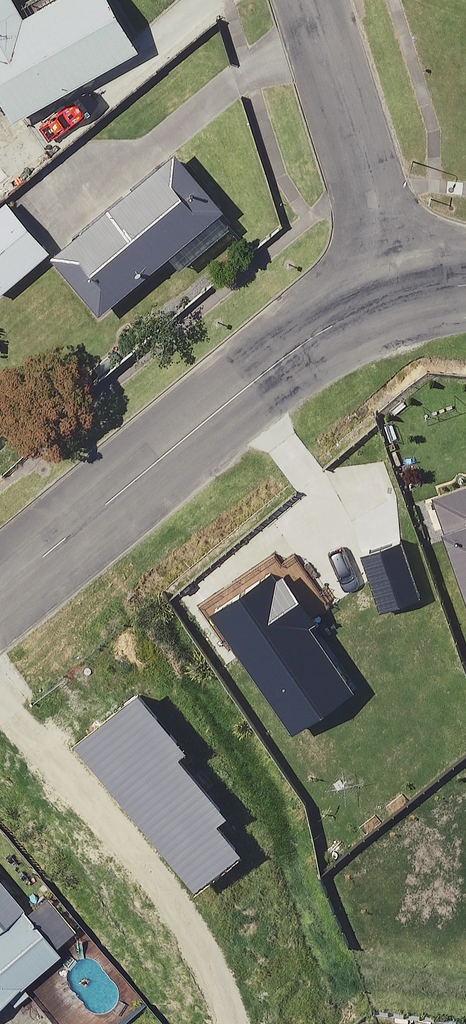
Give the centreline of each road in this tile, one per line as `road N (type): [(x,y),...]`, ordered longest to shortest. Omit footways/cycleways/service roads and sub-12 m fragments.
road 1 (residential): [(0,595),(250,386),(319,337),(404,293)]
road 2 (residential): [(314,0),(404,293)]

